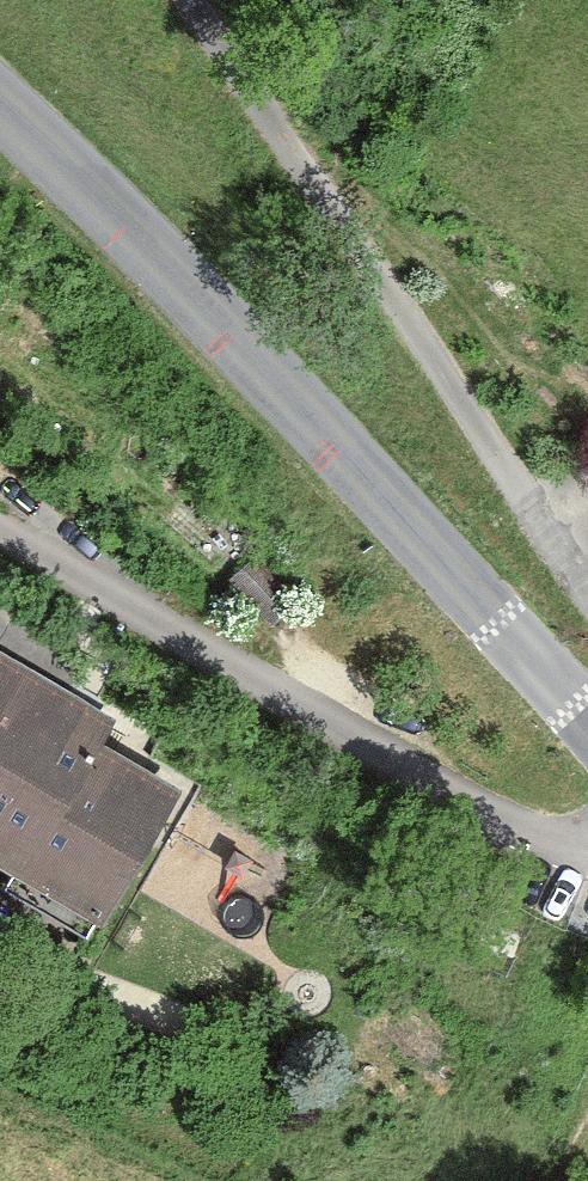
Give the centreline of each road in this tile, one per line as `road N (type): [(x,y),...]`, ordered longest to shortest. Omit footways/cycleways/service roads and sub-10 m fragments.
road 1 (secondary): [(587,713),(141,240),(0,109)]
road 2 (unclassified): [(587,593),(384,272),(191,0)]
road 3 (unclassified): [(587,844),(548,841),(362,726),(0,537)]

